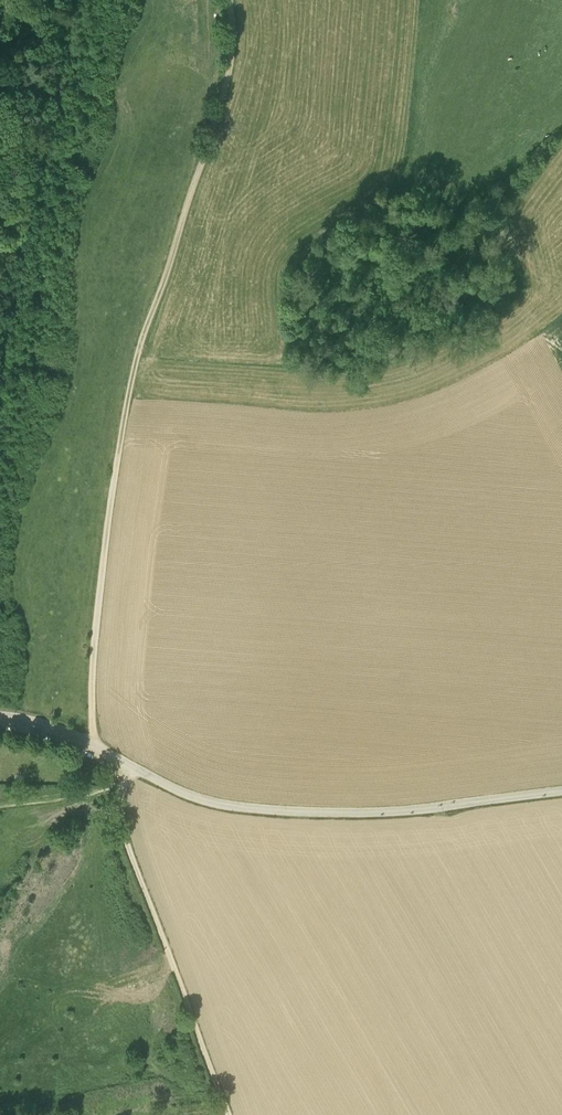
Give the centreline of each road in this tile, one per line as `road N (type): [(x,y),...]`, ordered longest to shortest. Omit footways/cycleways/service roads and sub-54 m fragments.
road 1 (track): [(230,0),(227,81),(126,409),(92,659),(94,742)]
road 2 (unclassified): [(0,714),(67,730),(179,791),(234,805),(375,812),(561,790)]
road 3 (track): [(124,787),(130,852),(229,1114)]

